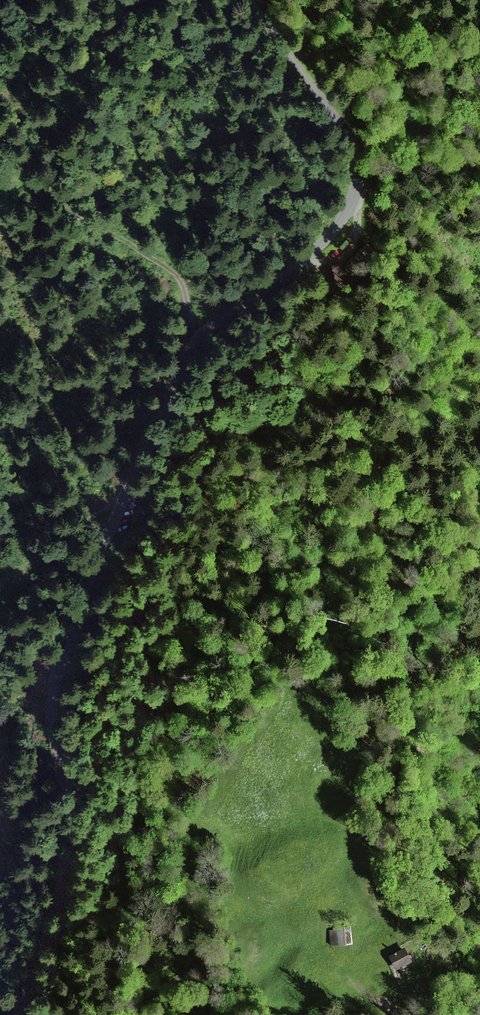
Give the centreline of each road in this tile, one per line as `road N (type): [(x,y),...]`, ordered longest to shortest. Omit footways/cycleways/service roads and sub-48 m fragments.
road 1 (tertiary): [(262,0),(348,135),(358,184),(335,228),(195,342),(99,554),(53,712),(66,823),(61,898),(19,1014)]
road 2 (track): [(195,342),(175,273),(37,182),(0,204)]
road 3 (track): [(0,738),(9,806),(0,868)]

